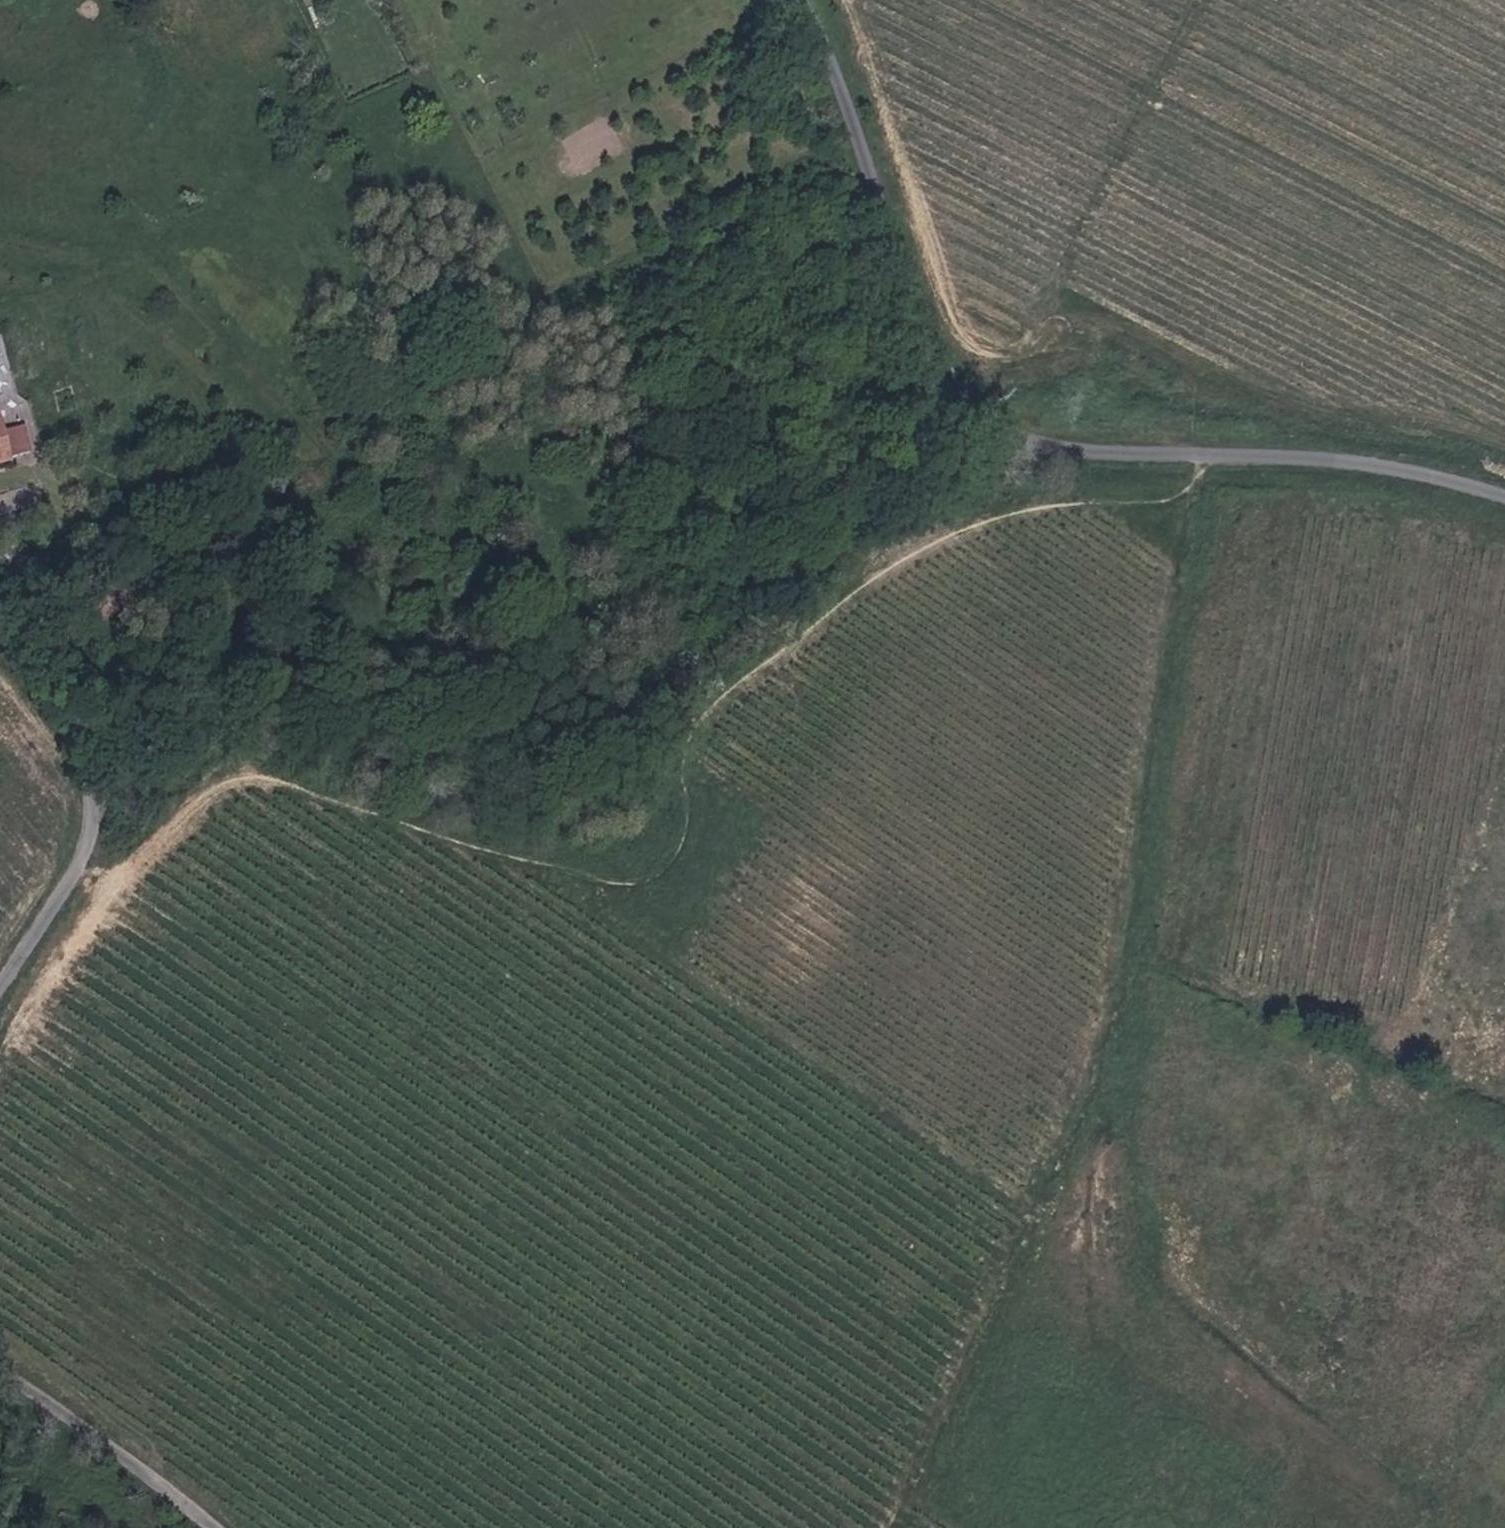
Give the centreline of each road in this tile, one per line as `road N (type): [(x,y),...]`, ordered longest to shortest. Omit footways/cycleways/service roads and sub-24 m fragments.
road 1 (unclassified): [(1504,496),(1359,462),(1024,444),(993,427),(972,403),(928,312),(807,0)]
road 2 (unclassified): [(0,994),(91,852),(100,791),(73,715),(0,637)]
road 3 (unclassified): [(211,1527),(0,1377)]

